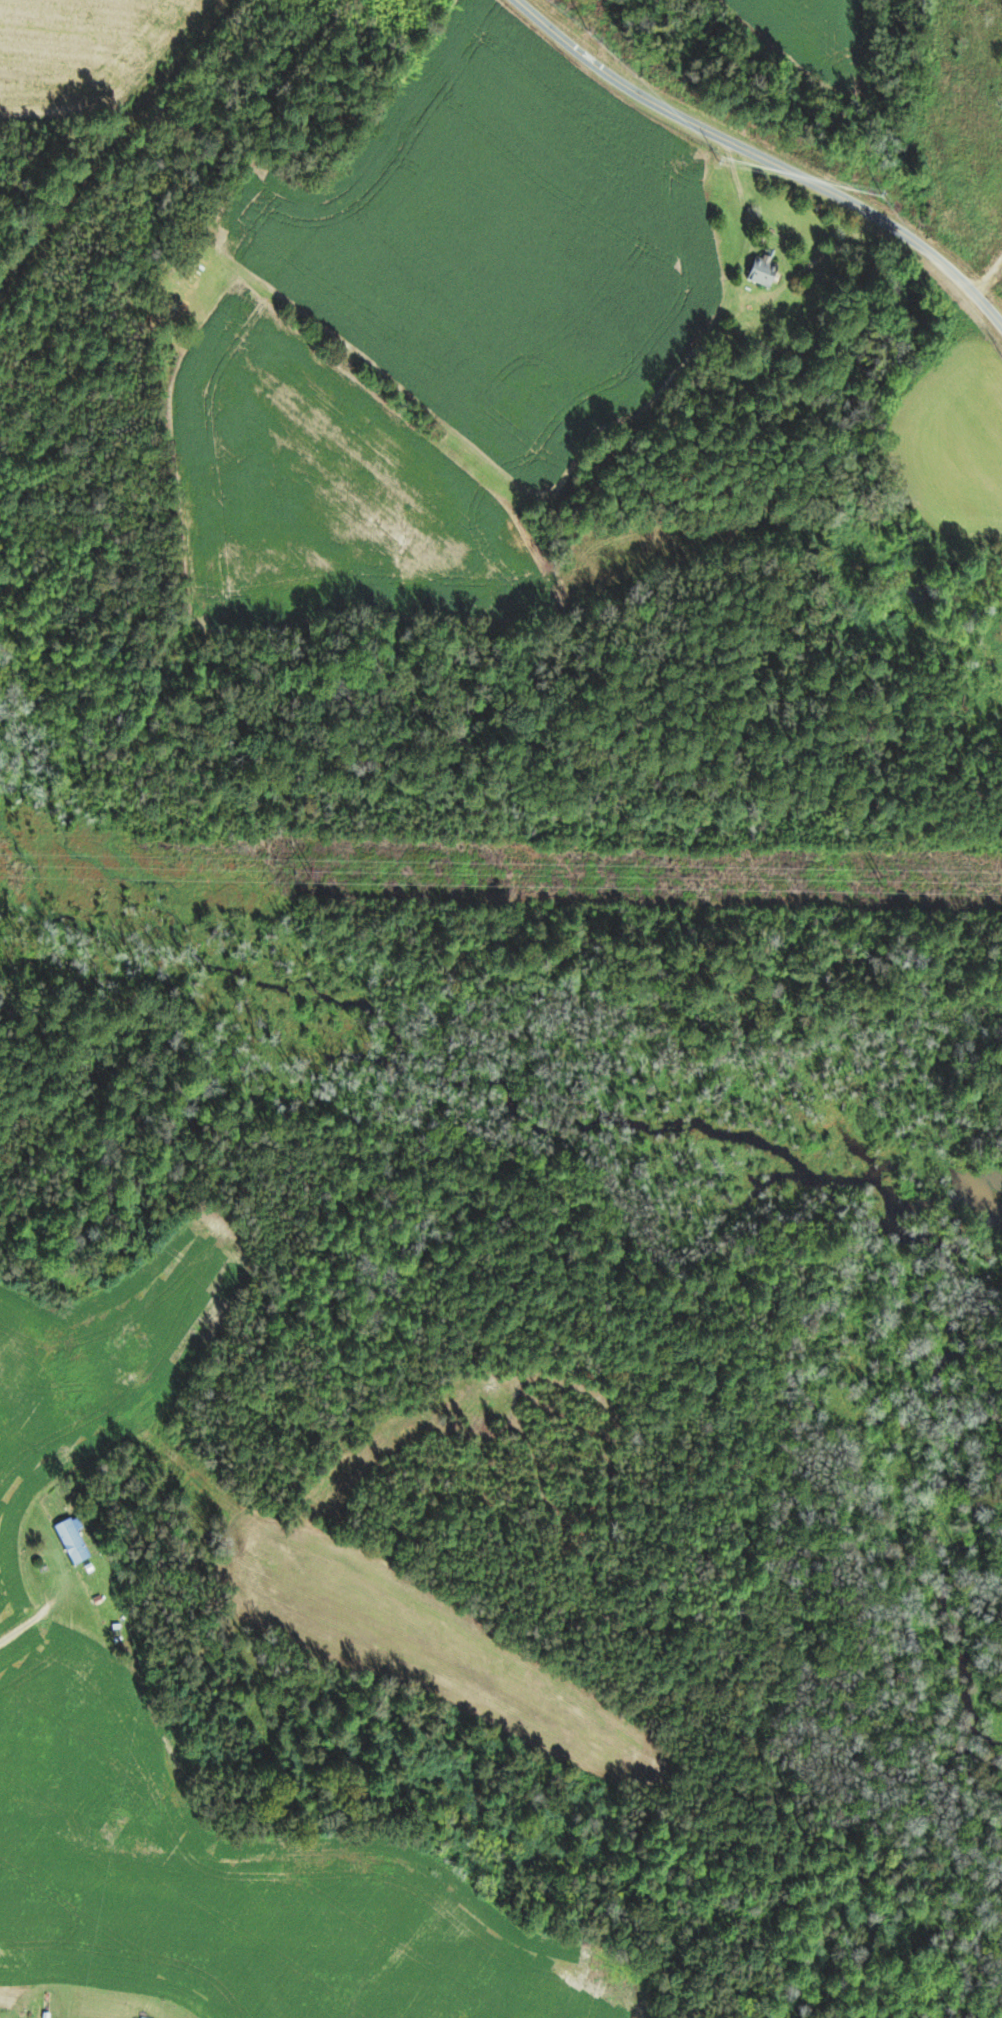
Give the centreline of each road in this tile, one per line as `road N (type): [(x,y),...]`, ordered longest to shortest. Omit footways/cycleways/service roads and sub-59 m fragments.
road 1 (residential): [(515,0),(634,92),(910,238),(1001,325)]

